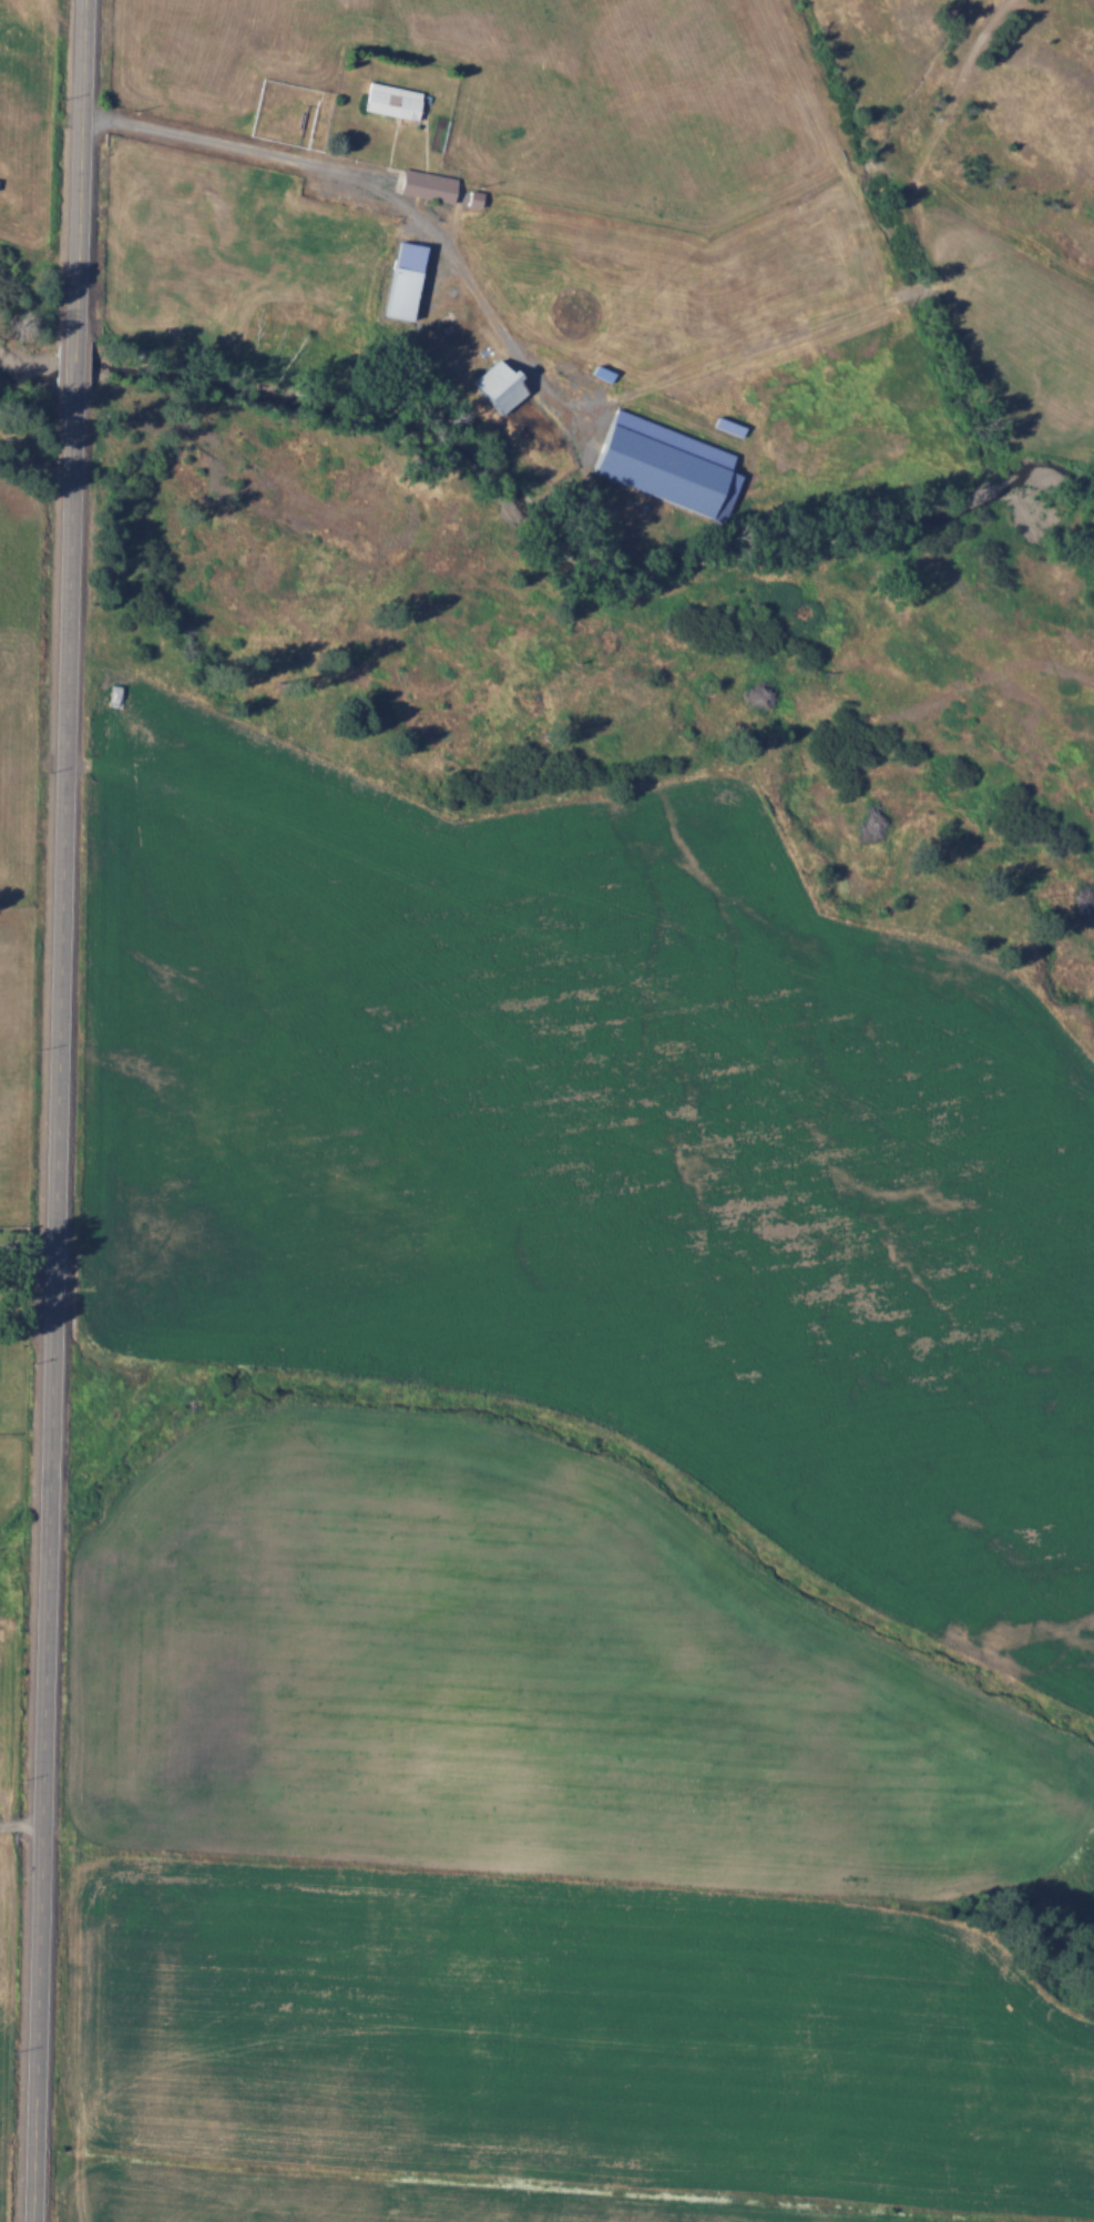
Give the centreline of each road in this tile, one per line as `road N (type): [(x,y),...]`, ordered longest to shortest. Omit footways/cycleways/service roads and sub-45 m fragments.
road 1 (tertiary): [(43,2221),(50,1347),(86,0)]

